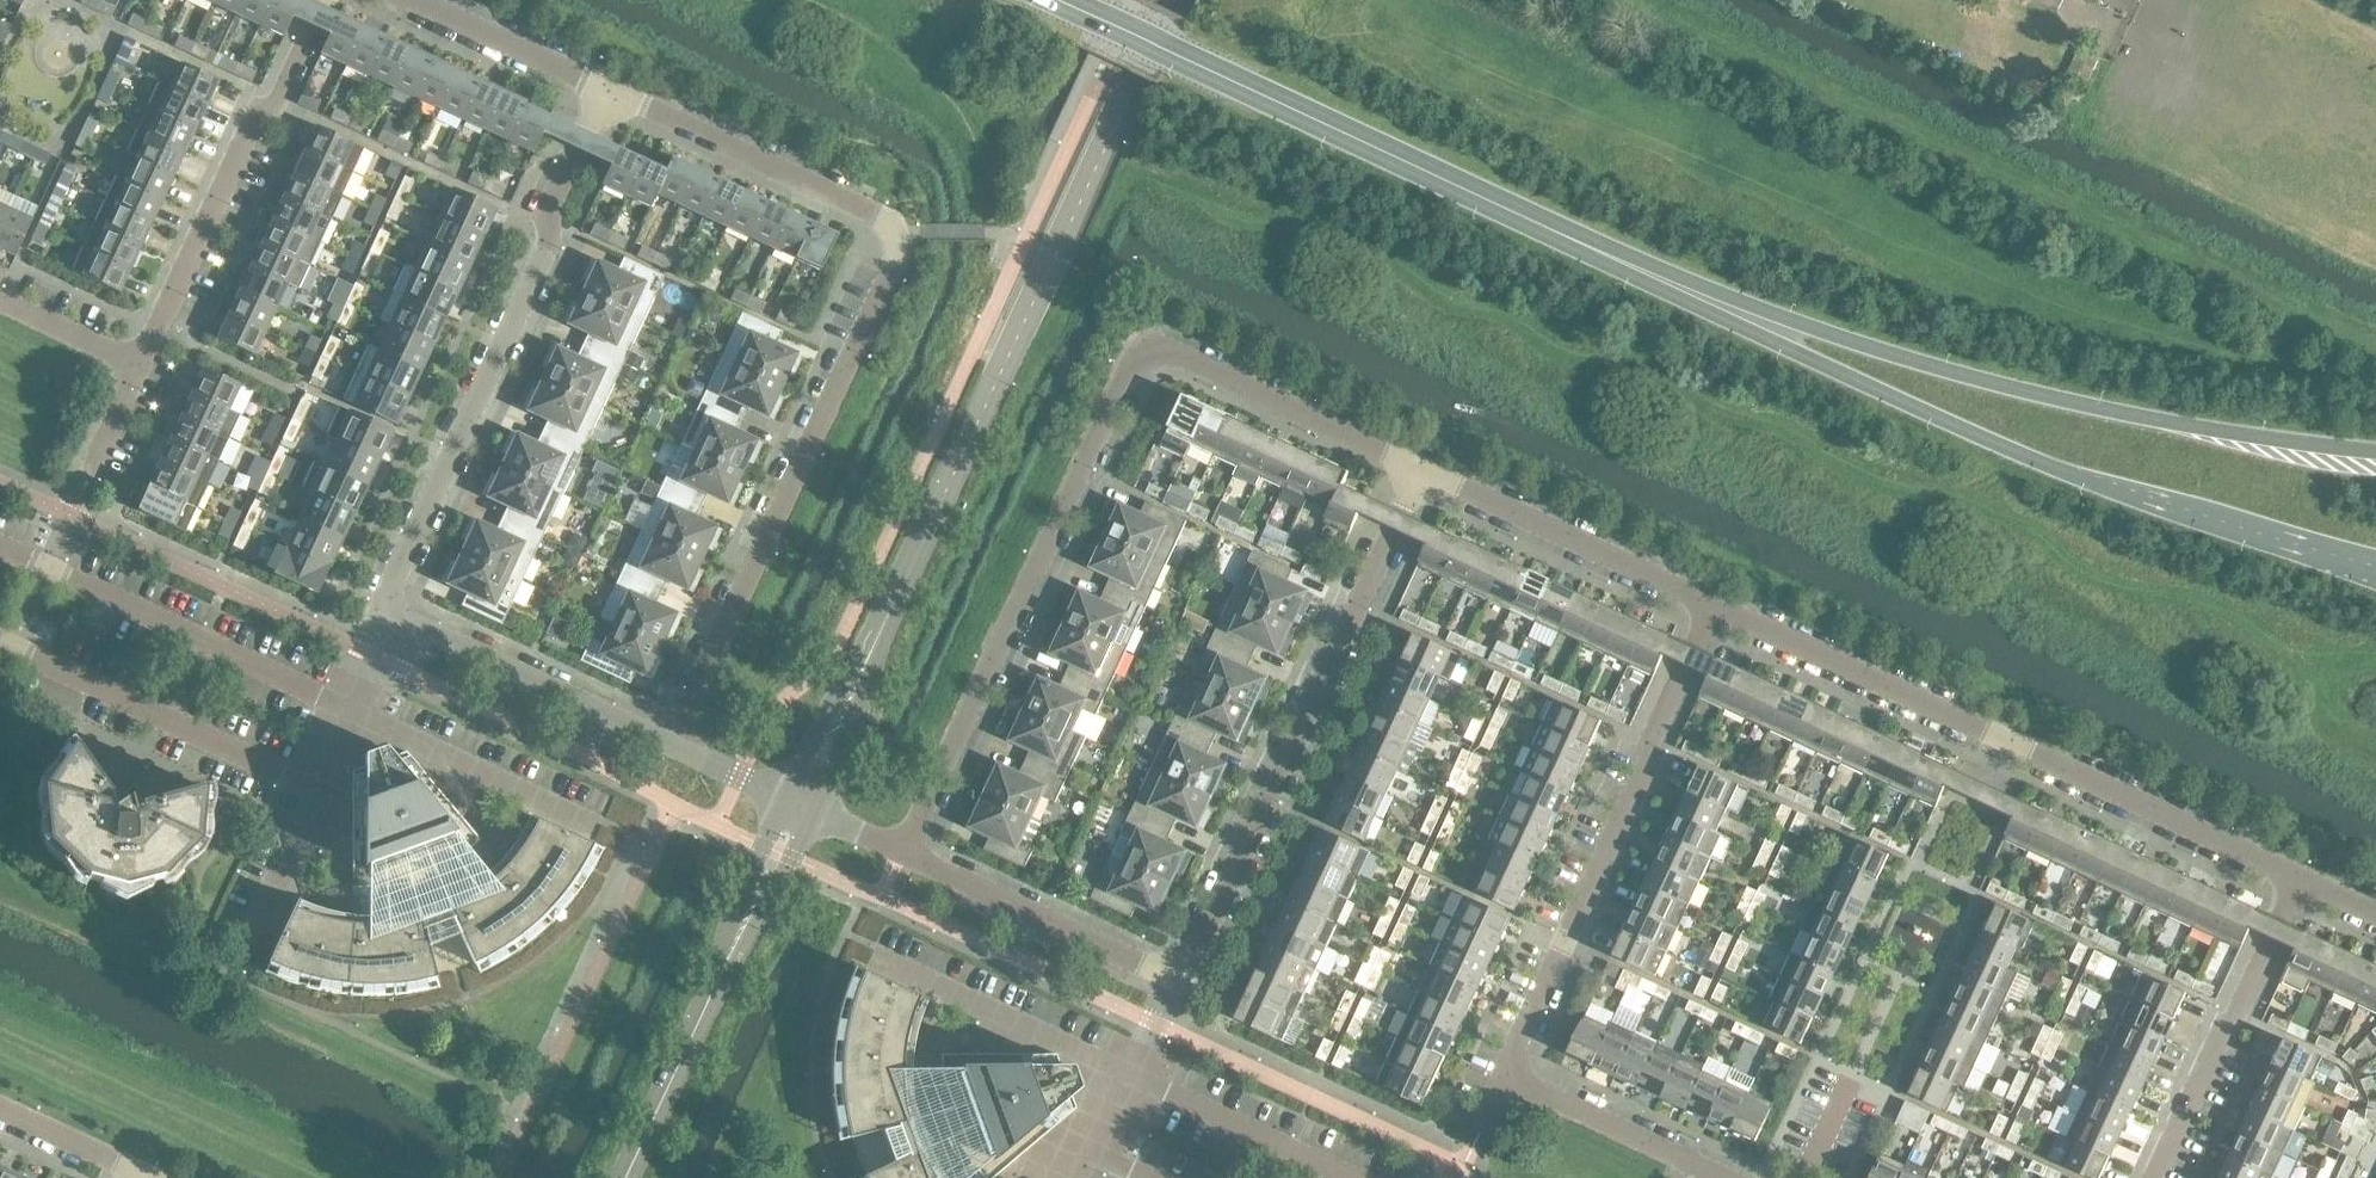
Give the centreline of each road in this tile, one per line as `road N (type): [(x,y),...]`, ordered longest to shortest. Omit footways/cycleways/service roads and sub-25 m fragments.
road 1 (tertiary): [(804,805),(1174,0)]
road 2 (residential): [(674,746),(900,234),(850,197),(611,91)]
road 3 (residential): [(906,851),(1138,361),(1167,352),(1420,474)]
road 4 (primary): [(1605,258),(2090,481),(2375,568)]
road 5 (primary): [(2375,455),(2139,417),(1951,375),(1605,258)]
road 6 (residential): [(1713,610),(2301,880)]
road 7 (primary): [(1052,0),(1605,258)]
road 8 (residential): [(386,609),(611,91)]
road 9 (residential): [(1185,982),(1420,474)]
road 10 (residential): [(1505,1075),(1713,610)]
road 11 (tertiary): [(630,1177),(804,805)]
road 12 (residential): [(139,368),(315,0)]
road 13 (residential): [(343,702),(0,546)]
road 14 (residential): [(306,784),(0,639)]
road 15 (residential): [(2162,1177),(2301,880)]
road 16 (residential): [(1420,474),(1713,610)]
road 17 (residential): [(674,746),(386,609)]
road 18 (residential): [(1185,982),(906,851)]
road 19 (residential): [(1134,1067),(884,955)]
road 20 (residential): [(589,820),(343,702)]
road 21 (residential): [(1373,1177),(1134,1067)]
road 22 (residential): [(1725,1177),(1505,1075)]
road 23 (residential): [(611,91),(413,0)]
road 24 (residential): [(256,940),(306,784)]
road 25 (residential): [(73,509),(139,368)]
road 26 (residential): [(139,368),(0,302)]
road 27 (residential): [(1149,1177),(1096,1152),(1134,1067)]
road 28 (residential): [(0,1112),(137,1177)]
road 29 (residential): [(804,805),(674,746)]

